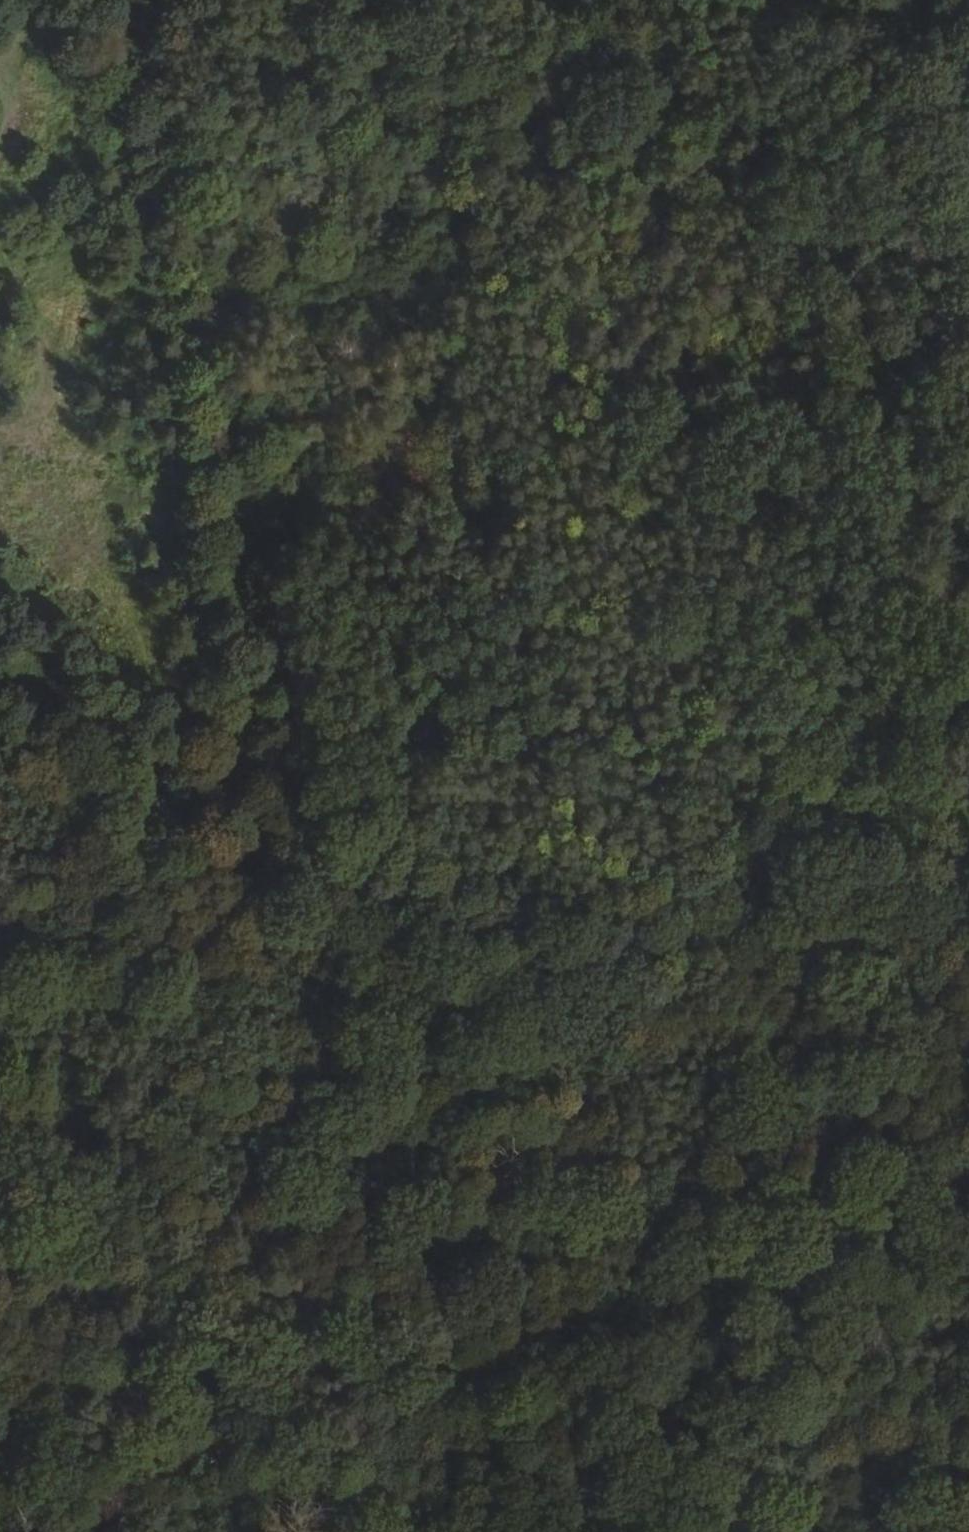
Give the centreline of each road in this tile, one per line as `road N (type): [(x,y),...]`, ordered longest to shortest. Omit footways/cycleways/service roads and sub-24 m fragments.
road 1 (track): [(968,218),(918,0)]
road 2 (track): [(0,133),(35,0)]

